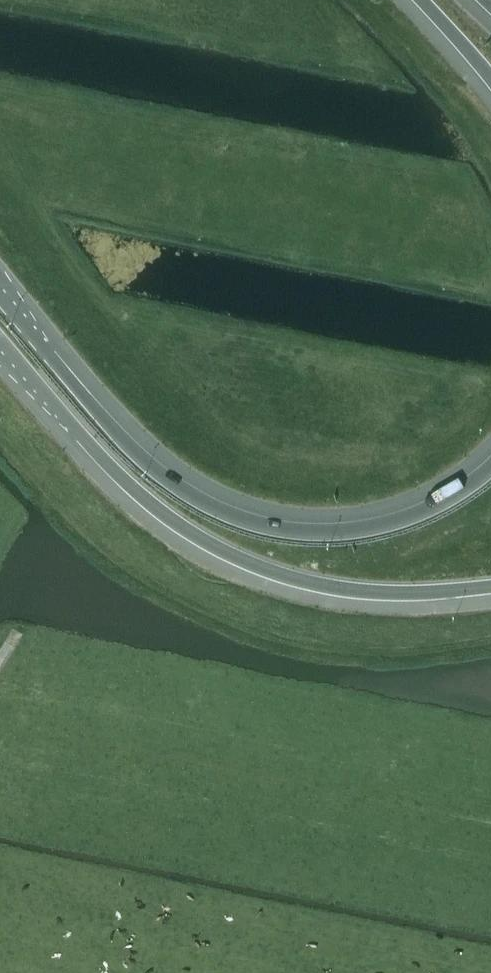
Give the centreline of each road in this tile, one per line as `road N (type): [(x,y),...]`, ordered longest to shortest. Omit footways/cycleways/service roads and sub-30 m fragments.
road 1 (motorway): [(490,467),(429,508),(345,532),(302,533),(222,513),(156,473),(0,297)]
road 2 (motorway): [(0,340),(119,476),(204,545),(339,594),(490,590)]

